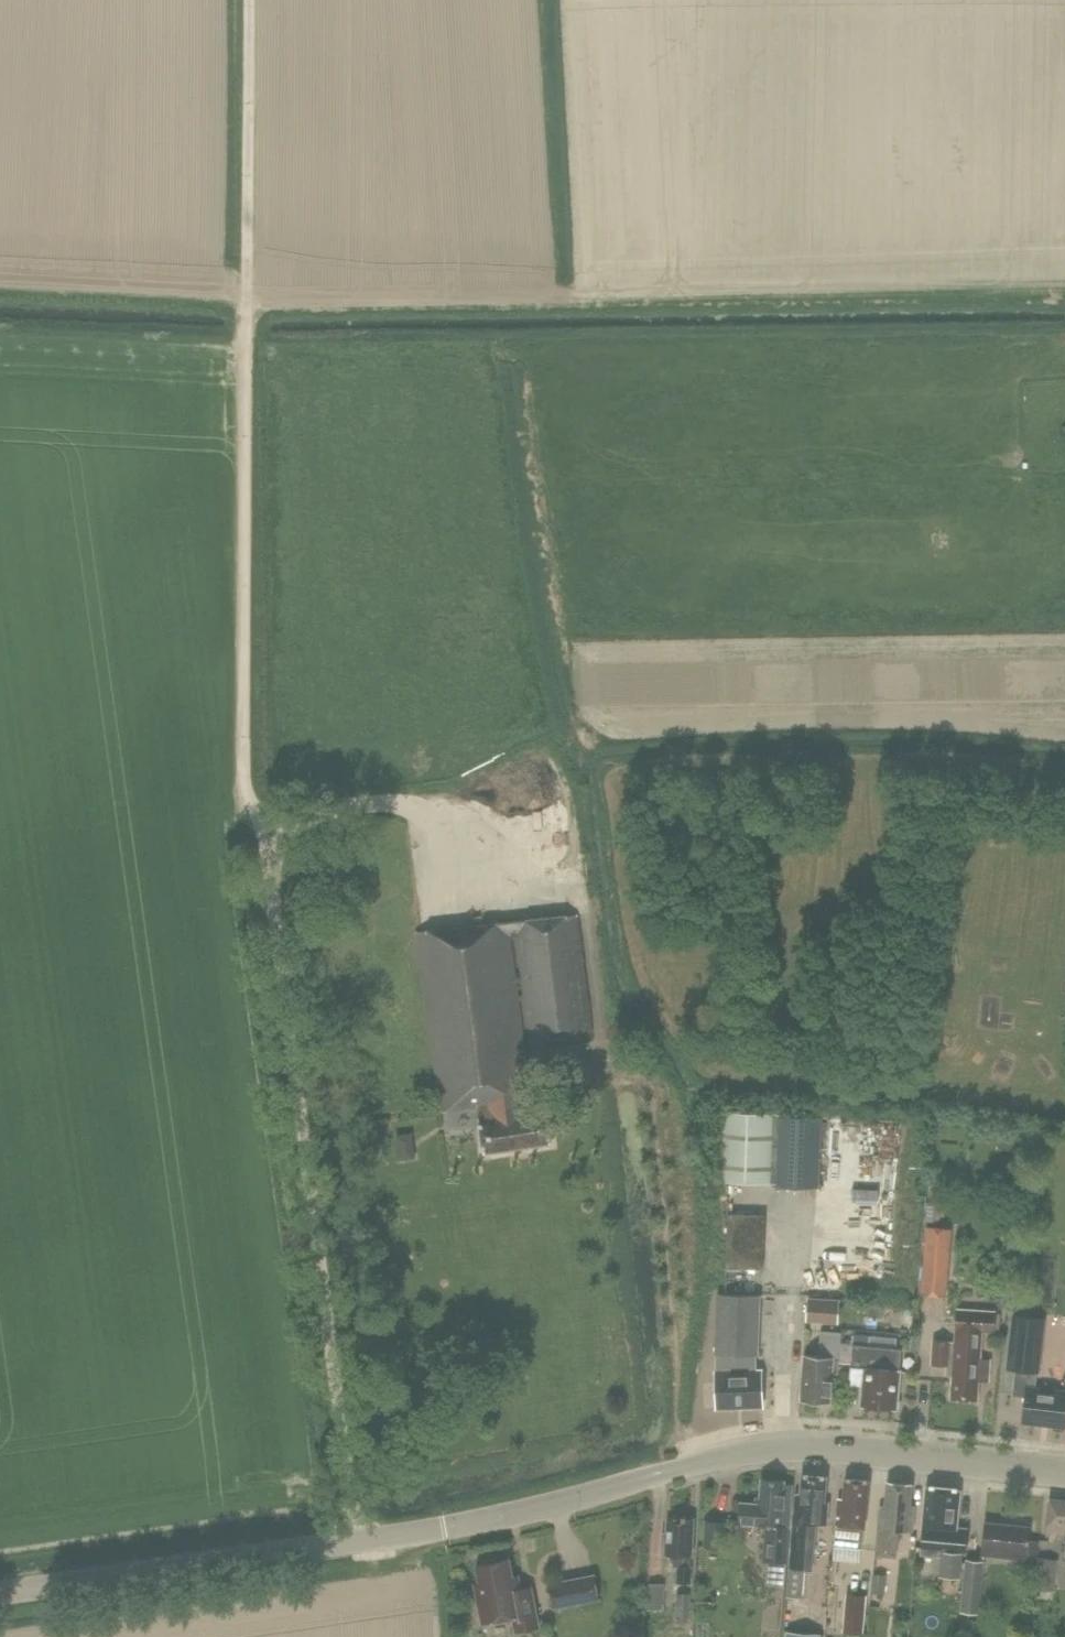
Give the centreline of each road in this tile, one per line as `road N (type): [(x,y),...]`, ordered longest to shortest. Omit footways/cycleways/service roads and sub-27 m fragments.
road 1 (tertiary): [(0,1595),(521,1513),(729,1454),(811,1448),(1064,1474)]

